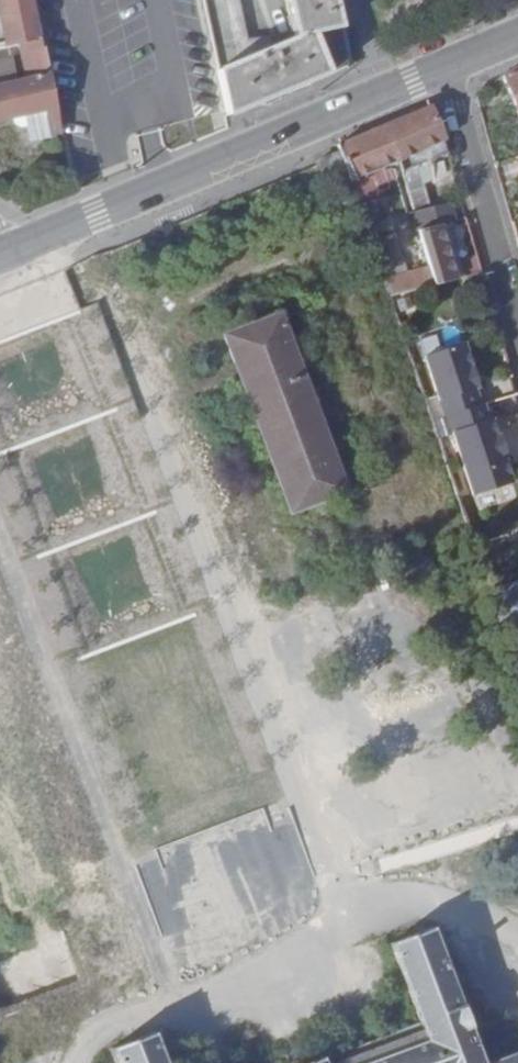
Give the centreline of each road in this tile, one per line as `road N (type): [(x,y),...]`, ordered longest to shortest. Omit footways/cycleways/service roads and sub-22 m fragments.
road 1 (secondary): [(0,258),(450,64)]
road 2 (residential): [(517,325),(450,64)]

